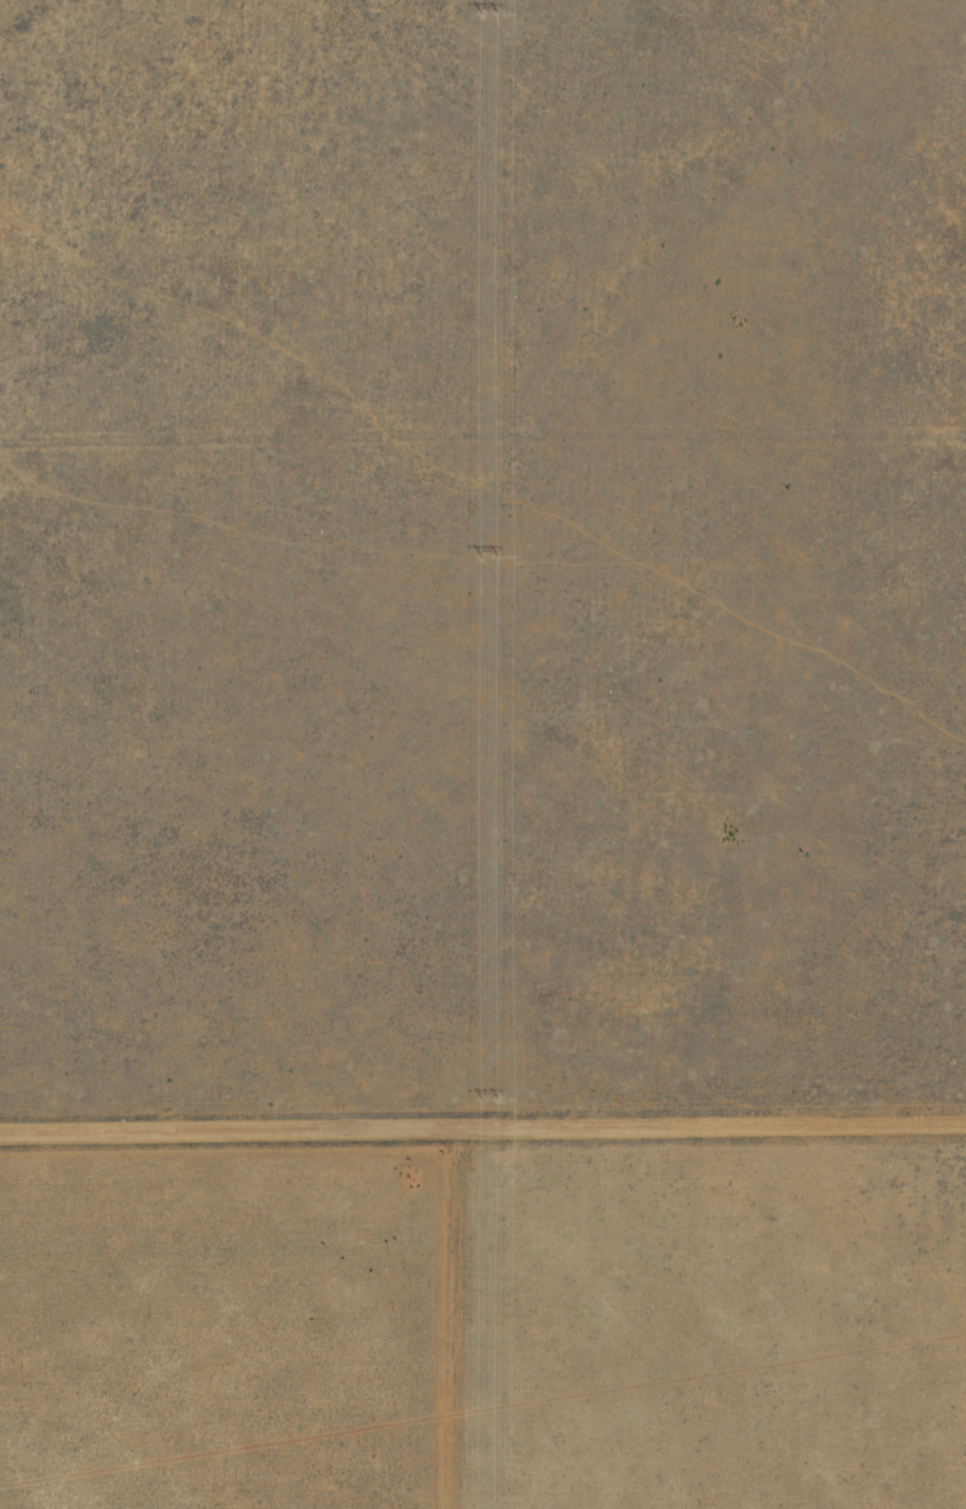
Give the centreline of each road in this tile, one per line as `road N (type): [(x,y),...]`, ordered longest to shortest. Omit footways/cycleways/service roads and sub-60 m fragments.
road 1 (residential): [(0,1137),(965,1129)]

